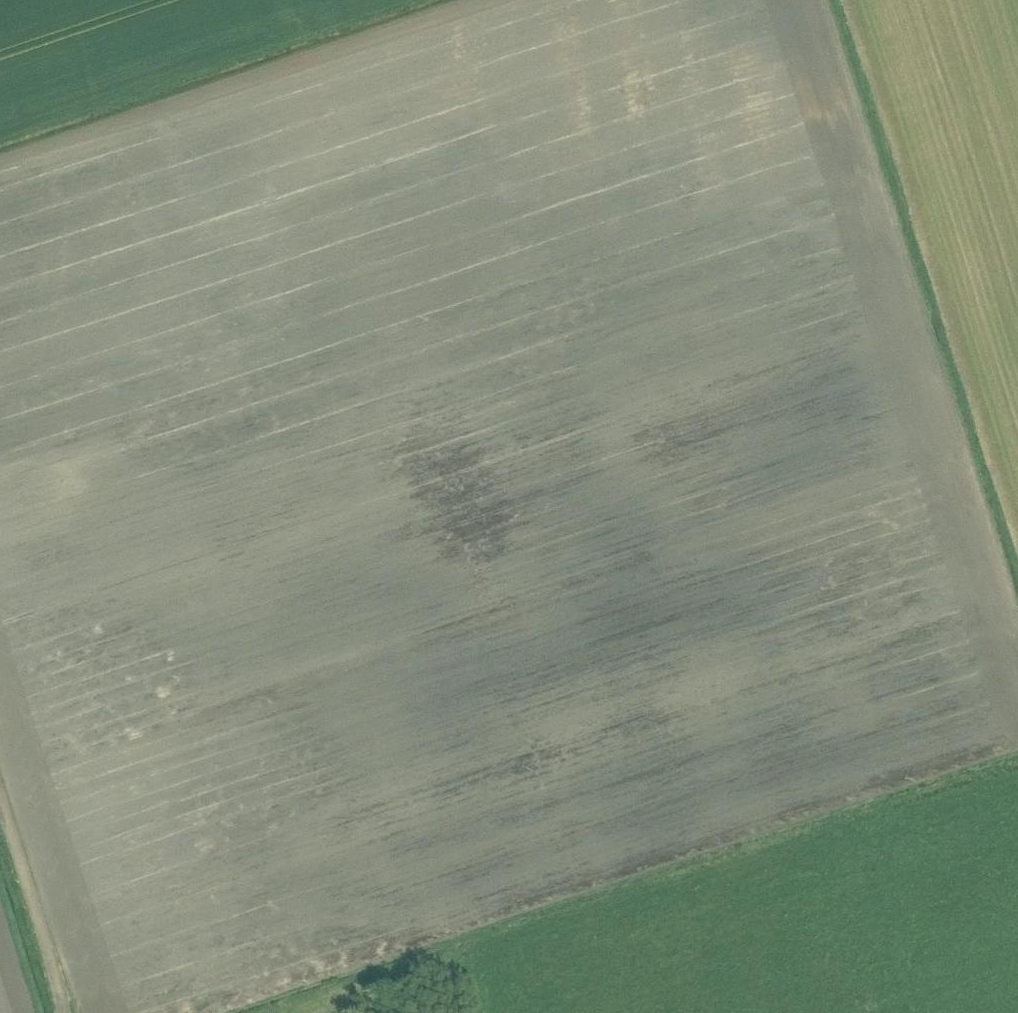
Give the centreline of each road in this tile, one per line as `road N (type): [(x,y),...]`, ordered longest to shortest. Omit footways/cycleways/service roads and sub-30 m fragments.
road 1 (track): [(0,812),(65,1012)]

